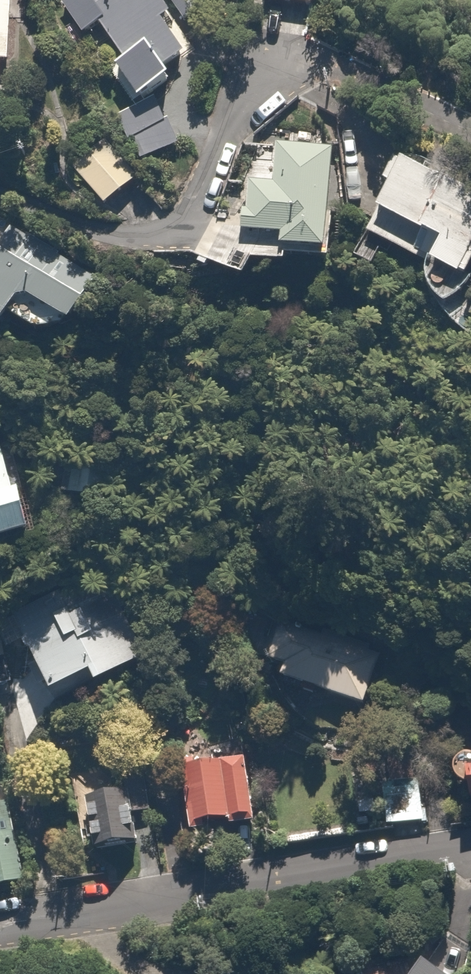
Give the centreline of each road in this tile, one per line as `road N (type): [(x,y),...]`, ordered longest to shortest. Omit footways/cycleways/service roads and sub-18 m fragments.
road 1 (residential): [(0,195),(123,237),(161,236),(286,58),(470,136)]
road 2 (residential): [(470,851),(0,927)]

